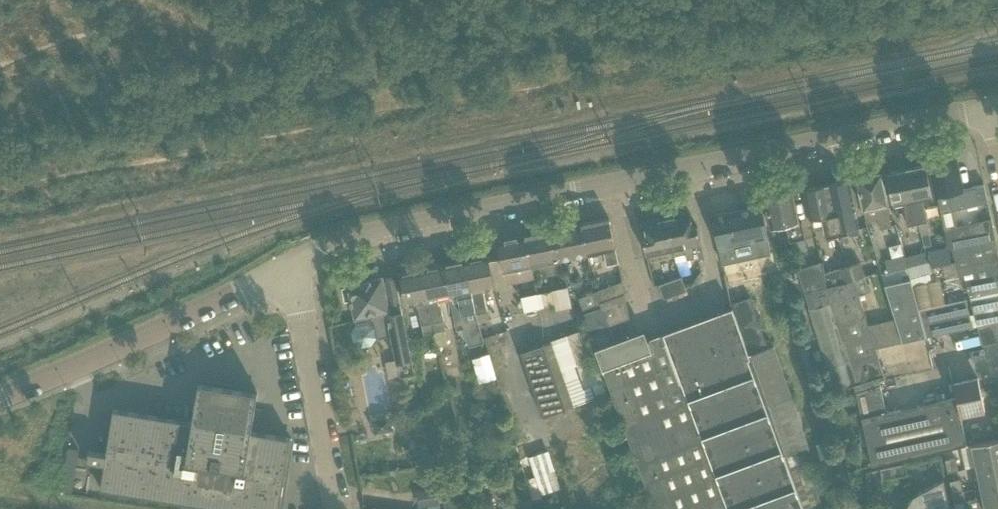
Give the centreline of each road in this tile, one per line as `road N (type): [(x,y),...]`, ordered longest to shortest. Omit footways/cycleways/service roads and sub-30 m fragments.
road 1 (residential): [(298,264),(418,228),(989,110)]
road 2 (unclassified): [(0,398),(110,356),(298,264)]
road 3 (residential): [(334,508),(298,264)]

